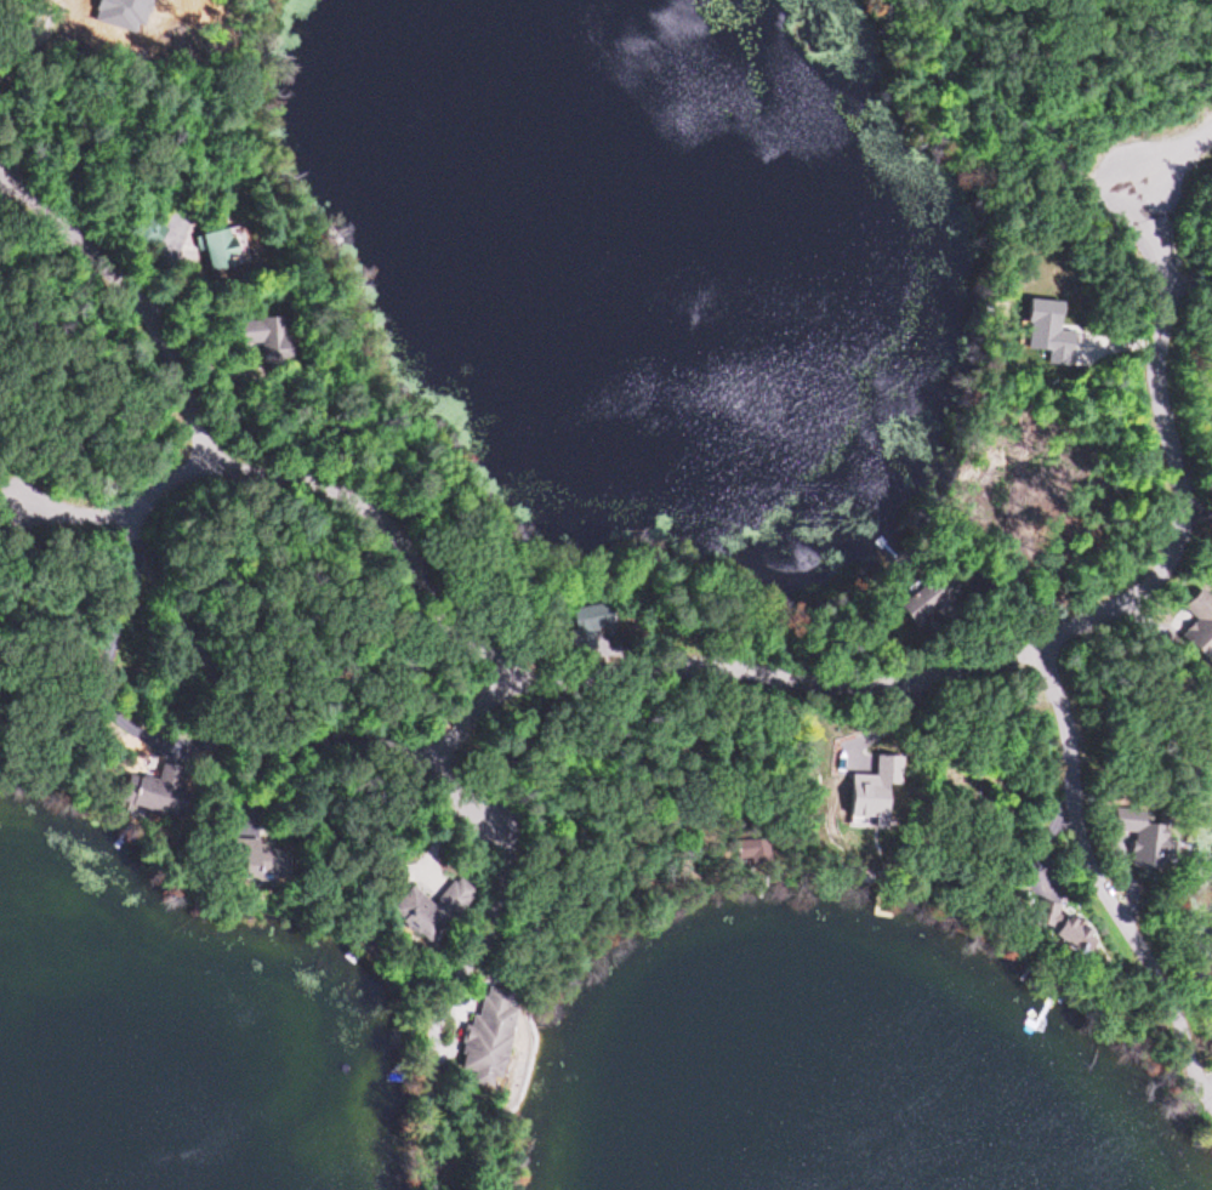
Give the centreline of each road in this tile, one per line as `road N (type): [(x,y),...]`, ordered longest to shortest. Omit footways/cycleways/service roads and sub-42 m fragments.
road 1 (residential): [(0,170),(148,314),(211,459),(334,490),(379,518),(433,599),(507,676),(553,684),(701,665),(838,690),(941,677),(1142,597),(1166,575),(1184,502),(1156,363),(1171,281),(1133,186)]
road 2 (residential): [(1210,1095),(1083,869),(1065,716),(1043,640)]
road 3 (track): [(935,7),(1034,131),(1083,178),(1133,186)]
road 4 (residential): [(211,459),(109,516),(69,518),(17,505)]
road 5 (residential): [(507,676),(433,763),(477,818)]

